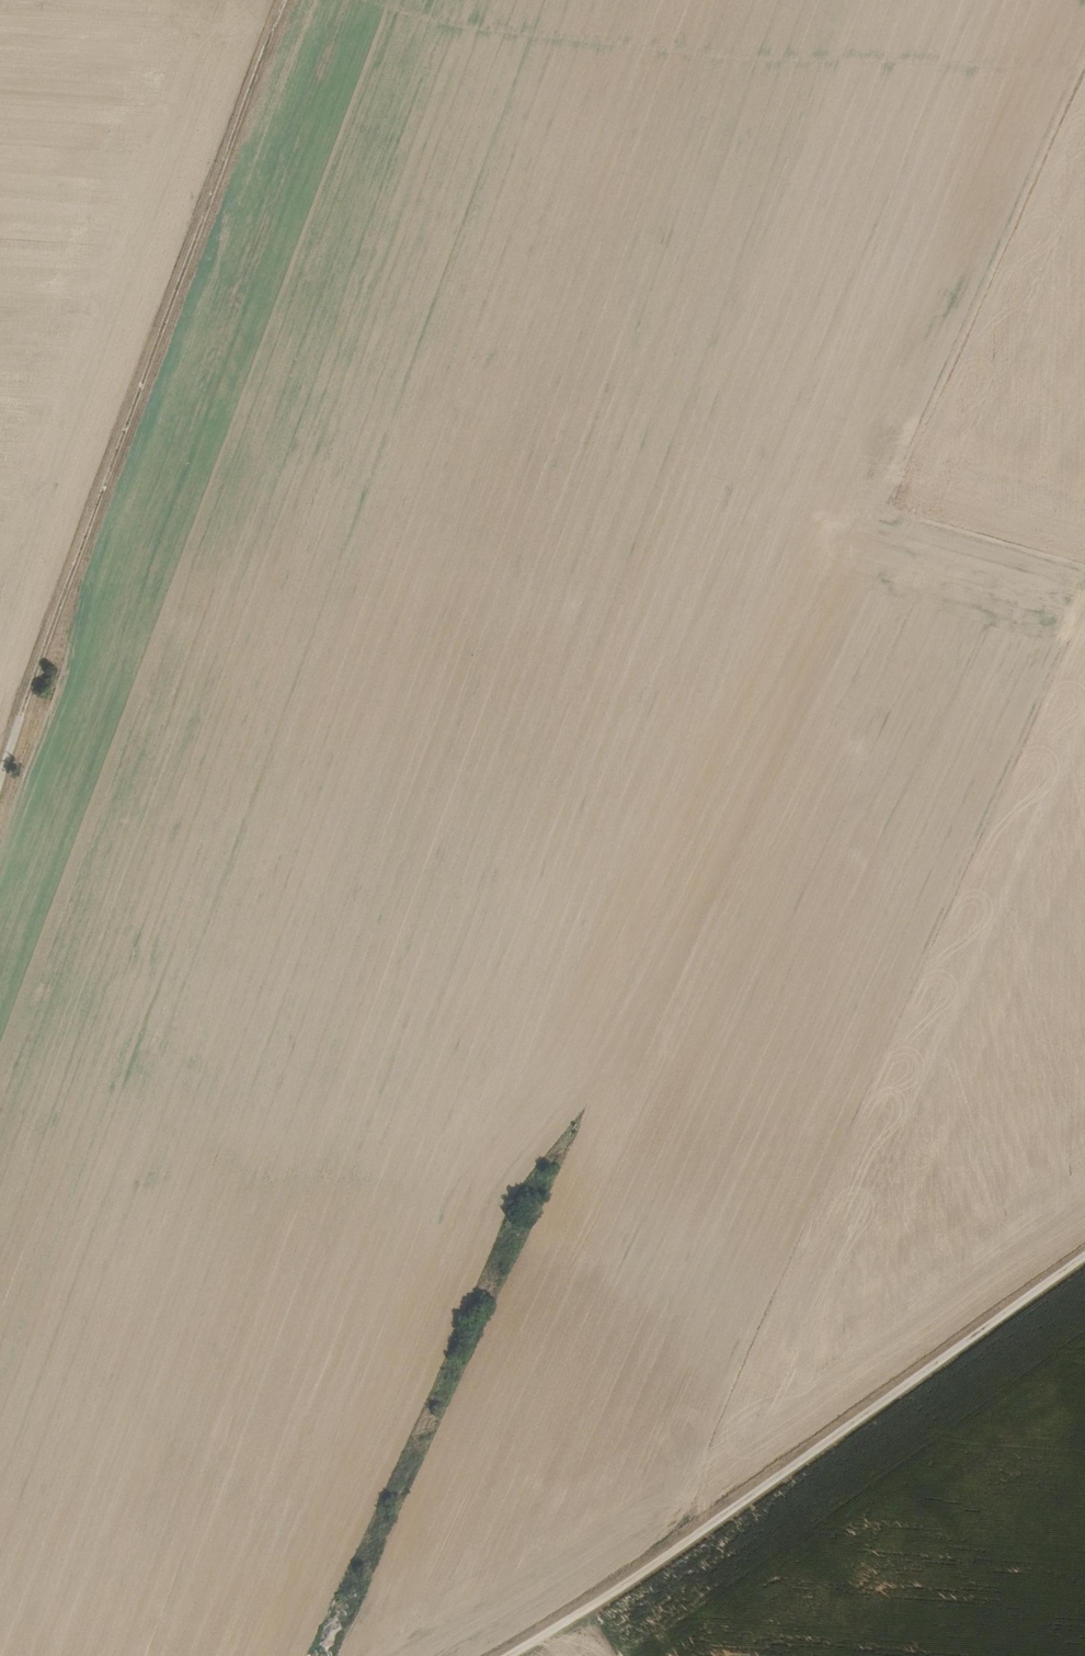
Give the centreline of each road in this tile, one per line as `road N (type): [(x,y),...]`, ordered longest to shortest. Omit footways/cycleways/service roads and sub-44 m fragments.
road 1 (track): [(295,0),(0,807)]
road 2 (track): [(507,1655),(673,1552),(1084,1256)]

